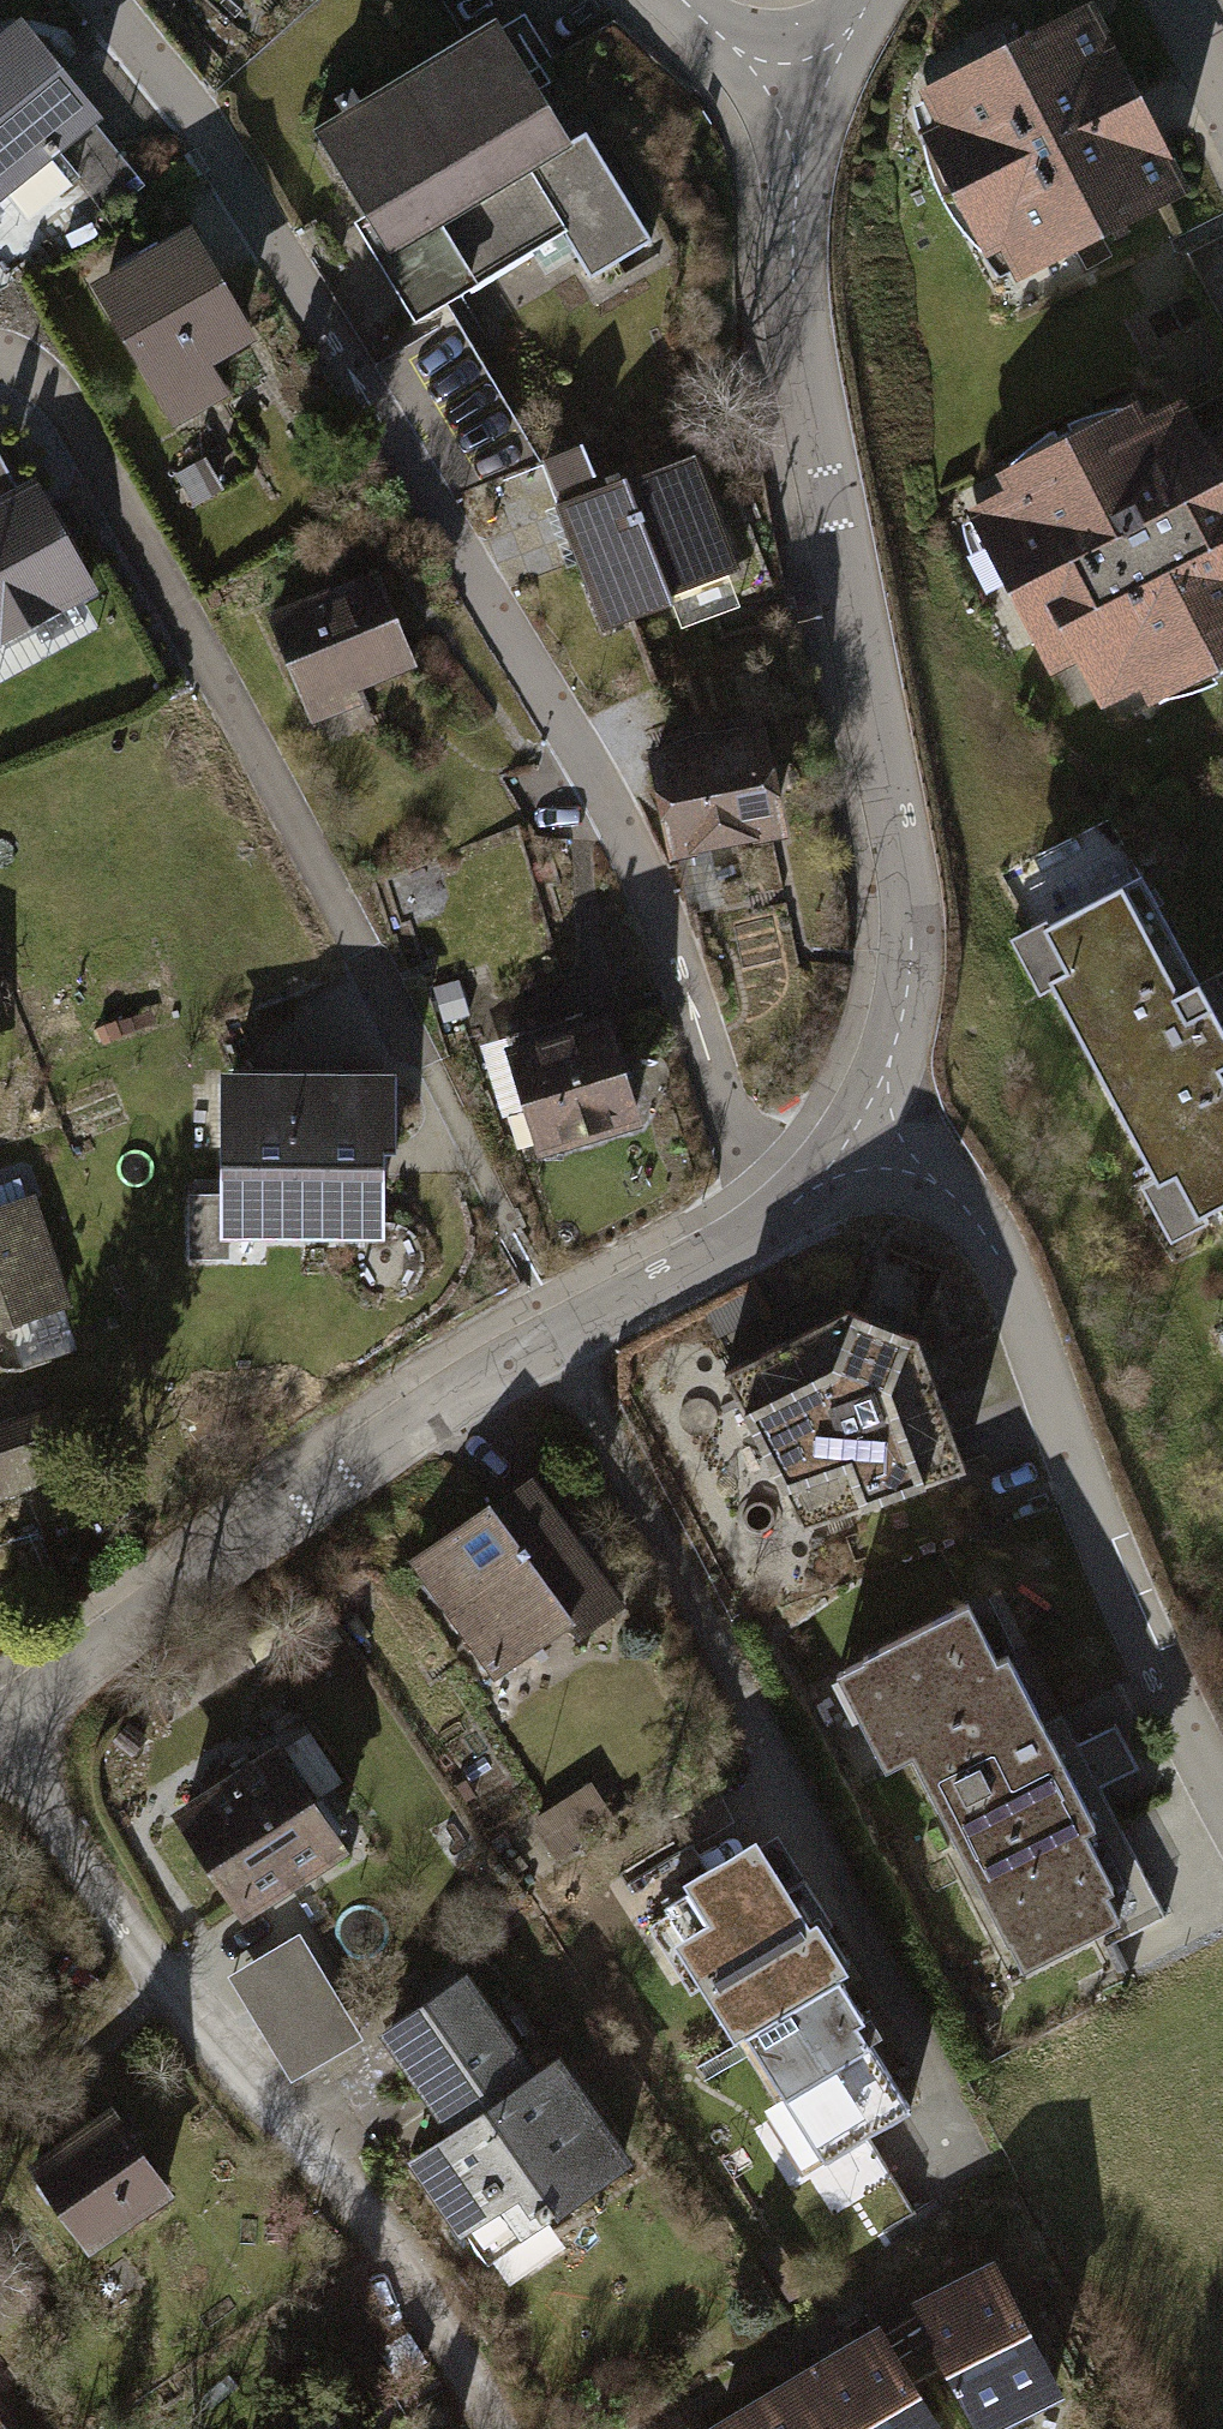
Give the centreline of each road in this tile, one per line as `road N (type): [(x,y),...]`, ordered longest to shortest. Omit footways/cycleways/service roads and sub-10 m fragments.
road 1 (residential): [(799,1200),(726,1111),(664,932),(586,767),(229,166),(98,0)]
road 2 (residential): [(852,1135),(899,1033),(911,922),(793,305),(797,192),(818,102)]
road 3 (residential): [(0,1727),(464,1391),(751,1238),(799,1200)]
road 4 (residential): [(0,1750),(145,1969),(367,2219),(504,2428)]
road 5 (residential): [(852,1135),(958,1200),(999,1259),(1148,1641),(1222,1802)]
road 6 (residential): [(681,0),(722,40),(818,102)]

